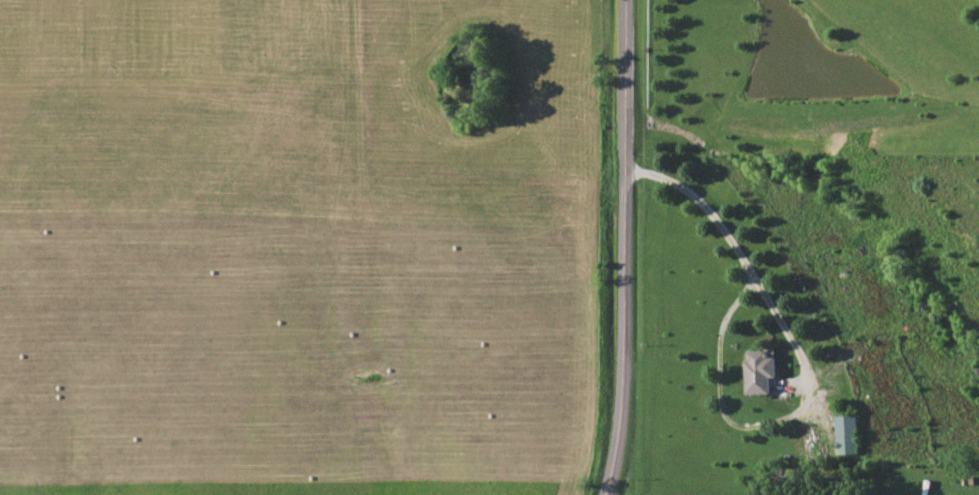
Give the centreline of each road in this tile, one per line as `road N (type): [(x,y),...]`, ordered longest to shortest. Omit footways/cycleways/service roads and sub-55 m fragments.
road 1 (secondary): [(631,0),(628,418),(616,494)]

